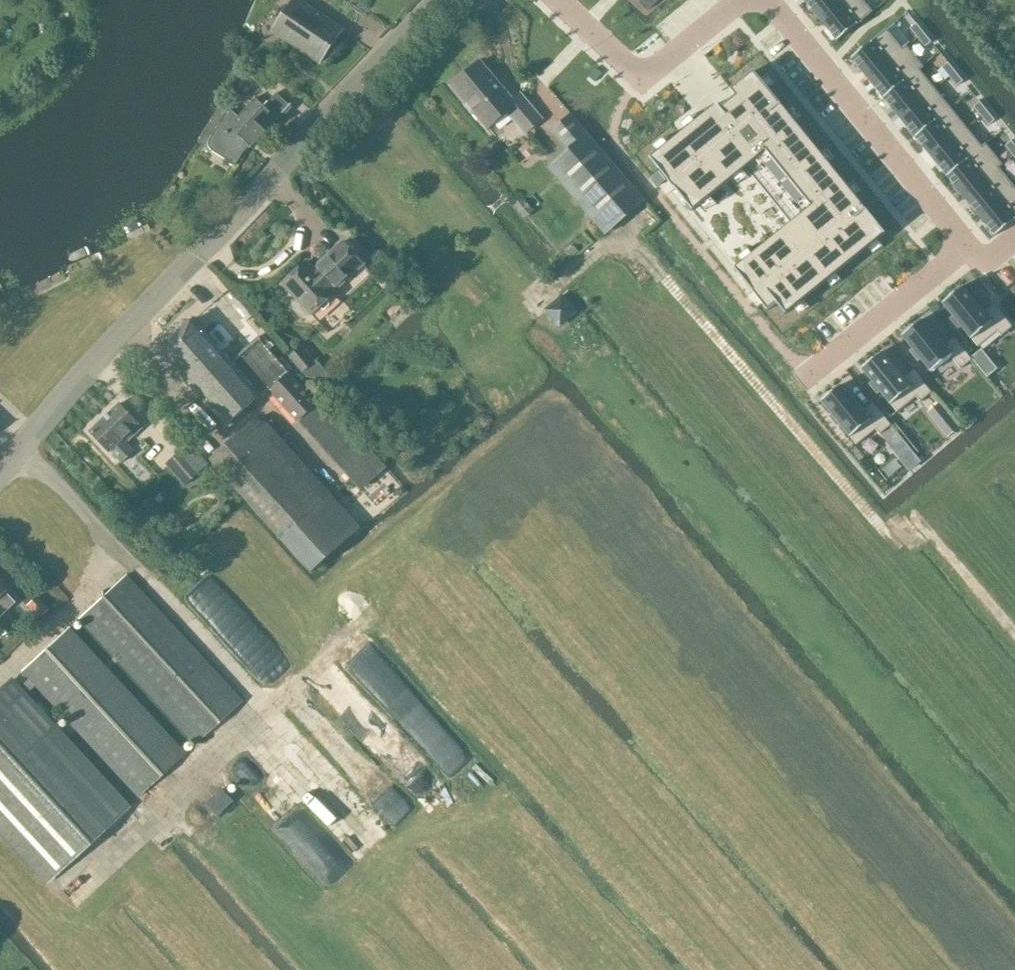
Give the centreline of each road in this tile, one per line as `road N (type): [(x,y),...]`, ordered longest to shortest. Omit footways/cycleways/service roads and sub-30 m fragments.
road 1 (track): [(1014,632),(915,515),(892,531),(622,231),(537,302),(358,87)]
road 2 (tertiary): [(0,481),(113,346),(440,0)]
road 3 (residential): [(769,0),(969,243),(804,375)]
road 4 (residential): [(556,0),(648,73),(741,0)]

